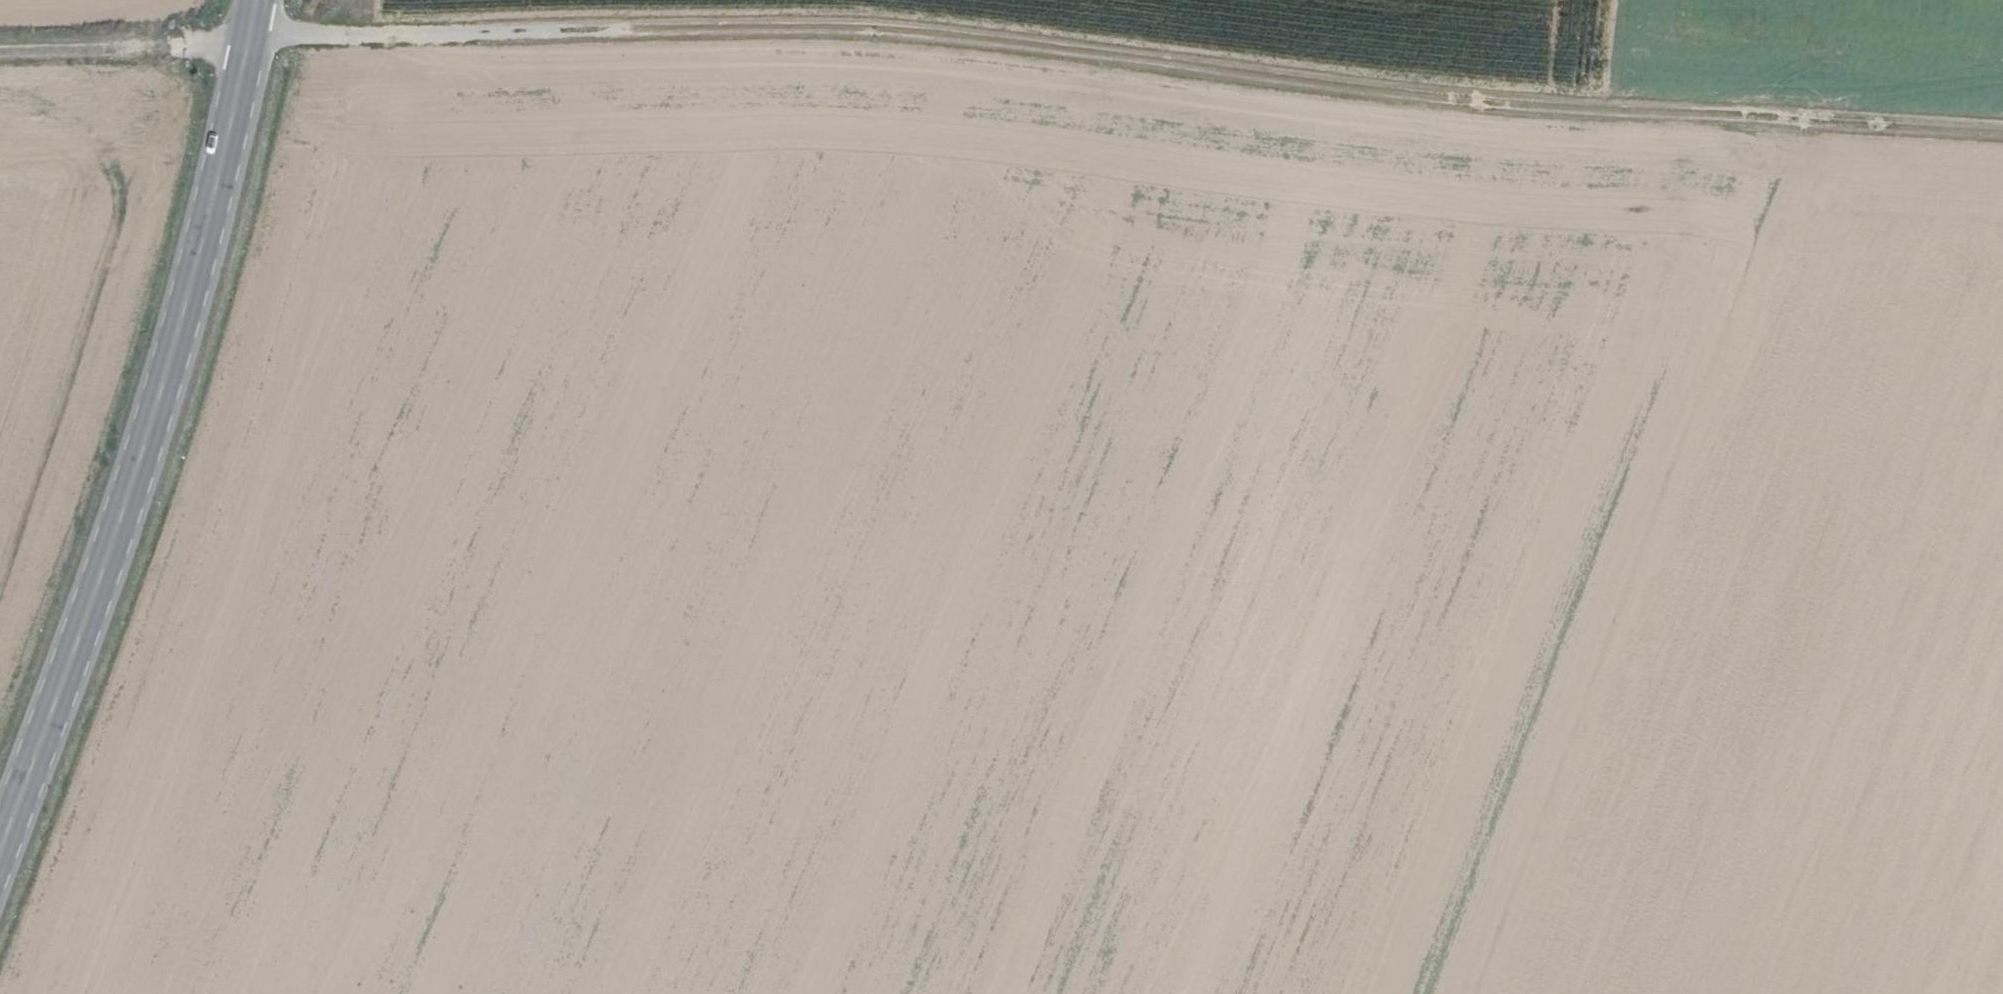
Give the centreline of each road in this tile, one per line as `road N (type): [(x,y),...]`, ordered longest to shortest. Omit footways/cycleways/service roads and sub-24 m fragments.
road 1 (track): [(2002,138),(1703,124),(1413,97),(884,27),(418,40),(305,35),(257,44),(0,49)]
road 2 (primary): [(263,0),(83,641),(0,863)]

